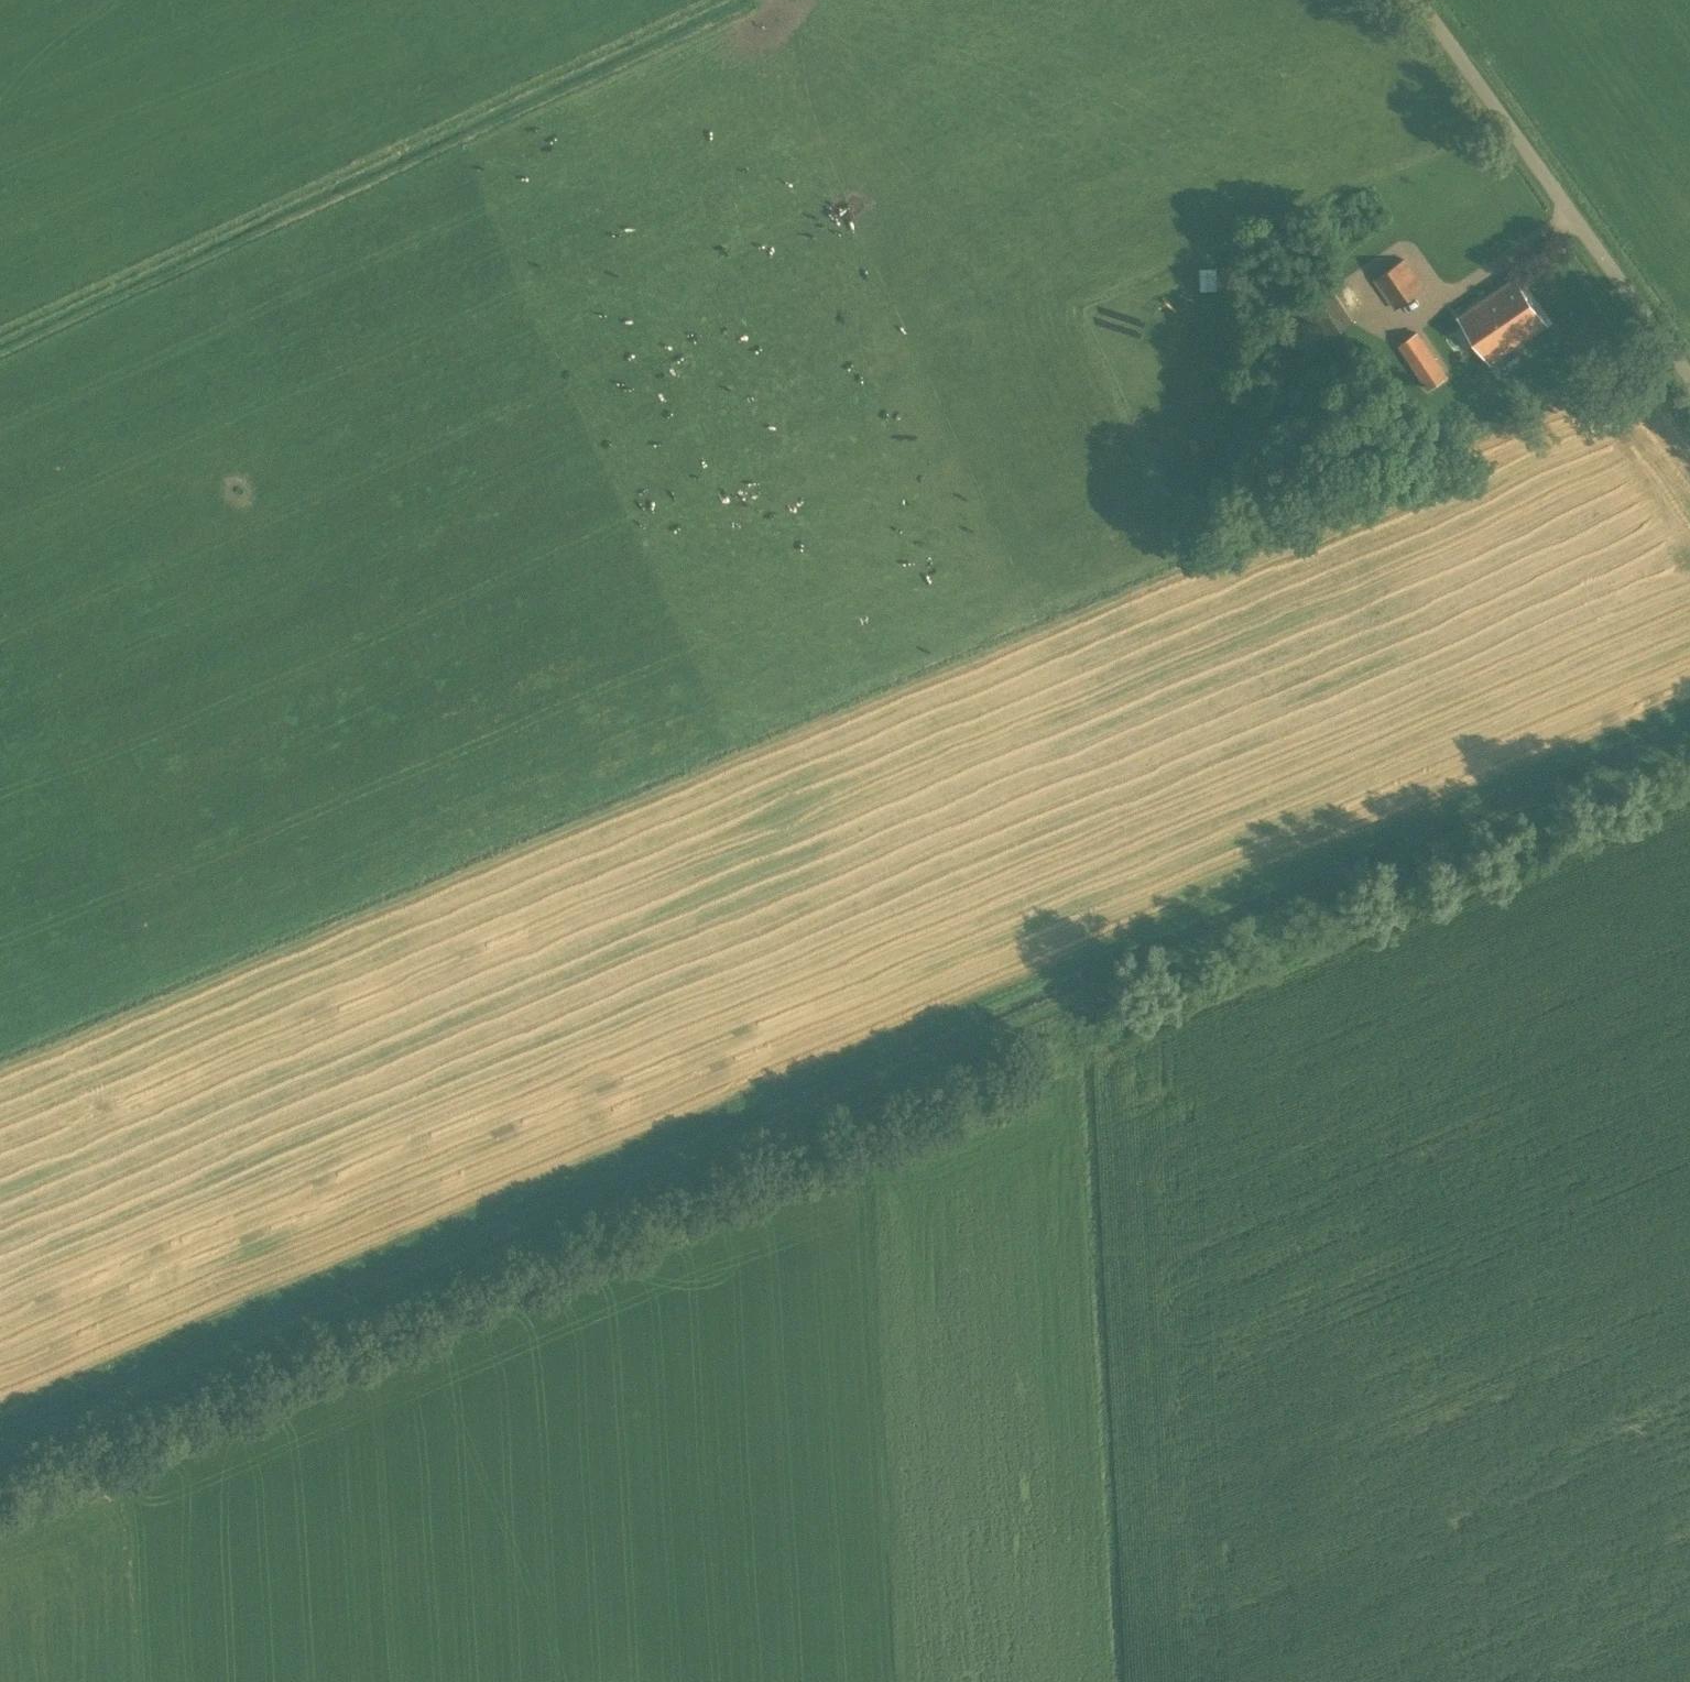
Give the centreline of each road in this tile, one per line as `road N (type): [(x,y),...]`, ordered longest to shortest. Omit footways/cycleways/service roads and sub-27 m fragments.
road 1 (unclassified): [(1689,378),(1414,0)]

